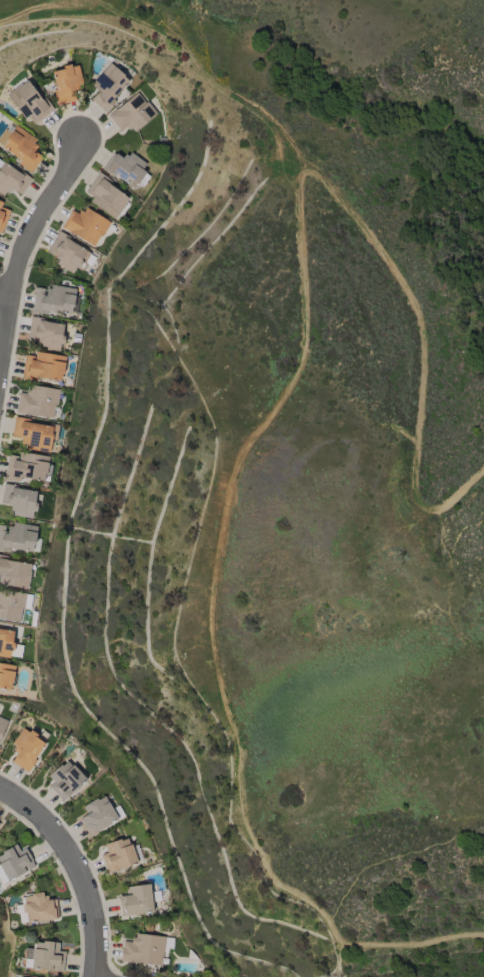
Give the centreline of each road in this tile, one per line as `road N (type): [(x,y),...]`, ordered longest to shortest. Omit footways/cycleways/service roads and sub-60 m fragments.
road 1 (track): [(483,467),(443,508),(421,507),(413,481),(421,324),(374,238),(310,170),(298,176),(298,376),(241,452),(208,619),(238,748),(242,820),(269,878),(316,907),(336,941)]
road 2 (residential): [(0,348),(17,268),(70,172),(78,140)]
road 3 (residential): [(93,976),(92,928),(67,853),(0,793)]
road 4 (track): [(336,941),(410,947),(483,935)]

